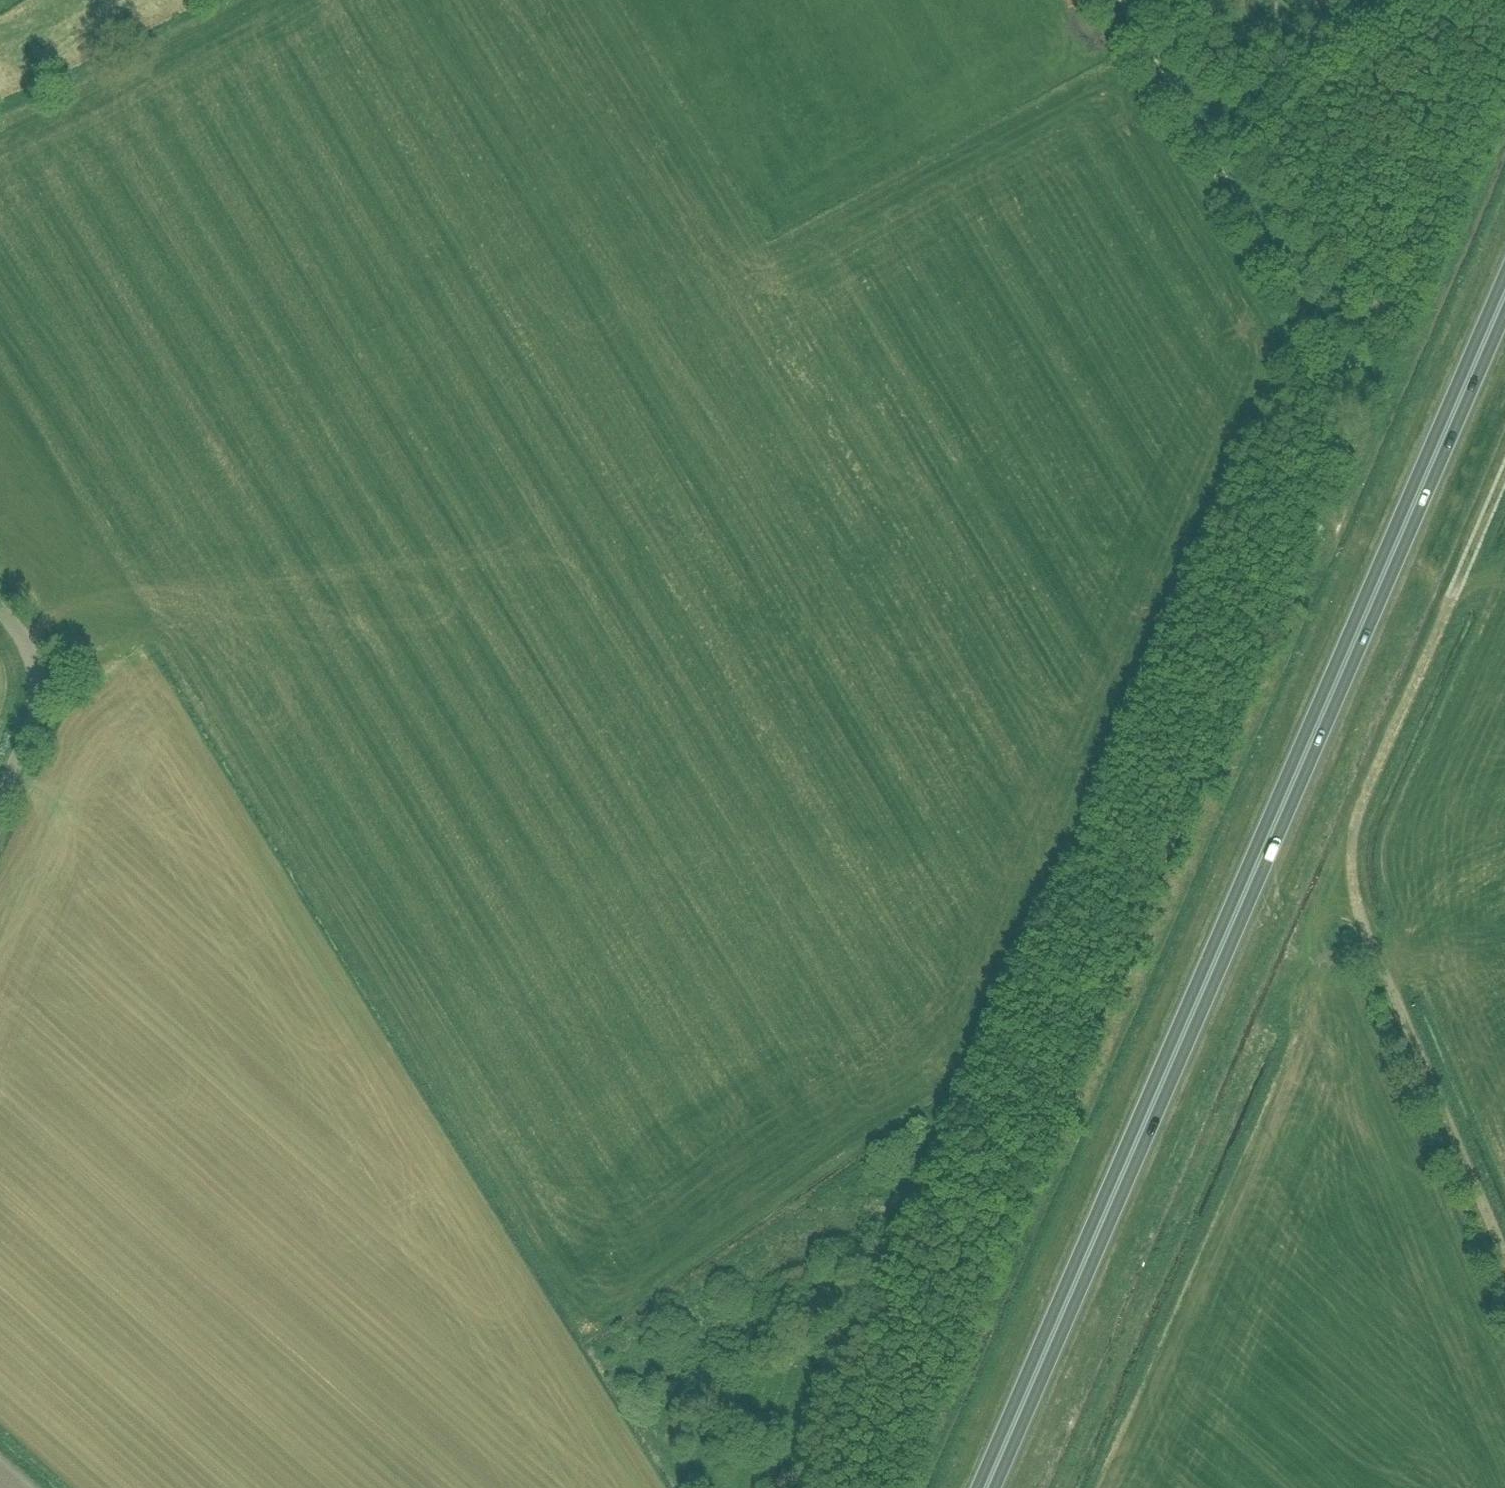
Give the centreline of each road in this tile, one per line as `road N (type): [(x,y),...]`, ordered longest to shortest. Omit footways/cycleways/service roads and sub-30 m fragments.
road 1 (trunk): [(984,1487),(1504,292)]
road 2 (unclassified): [(0,794),(37,708),(36,664),(0,615)]

